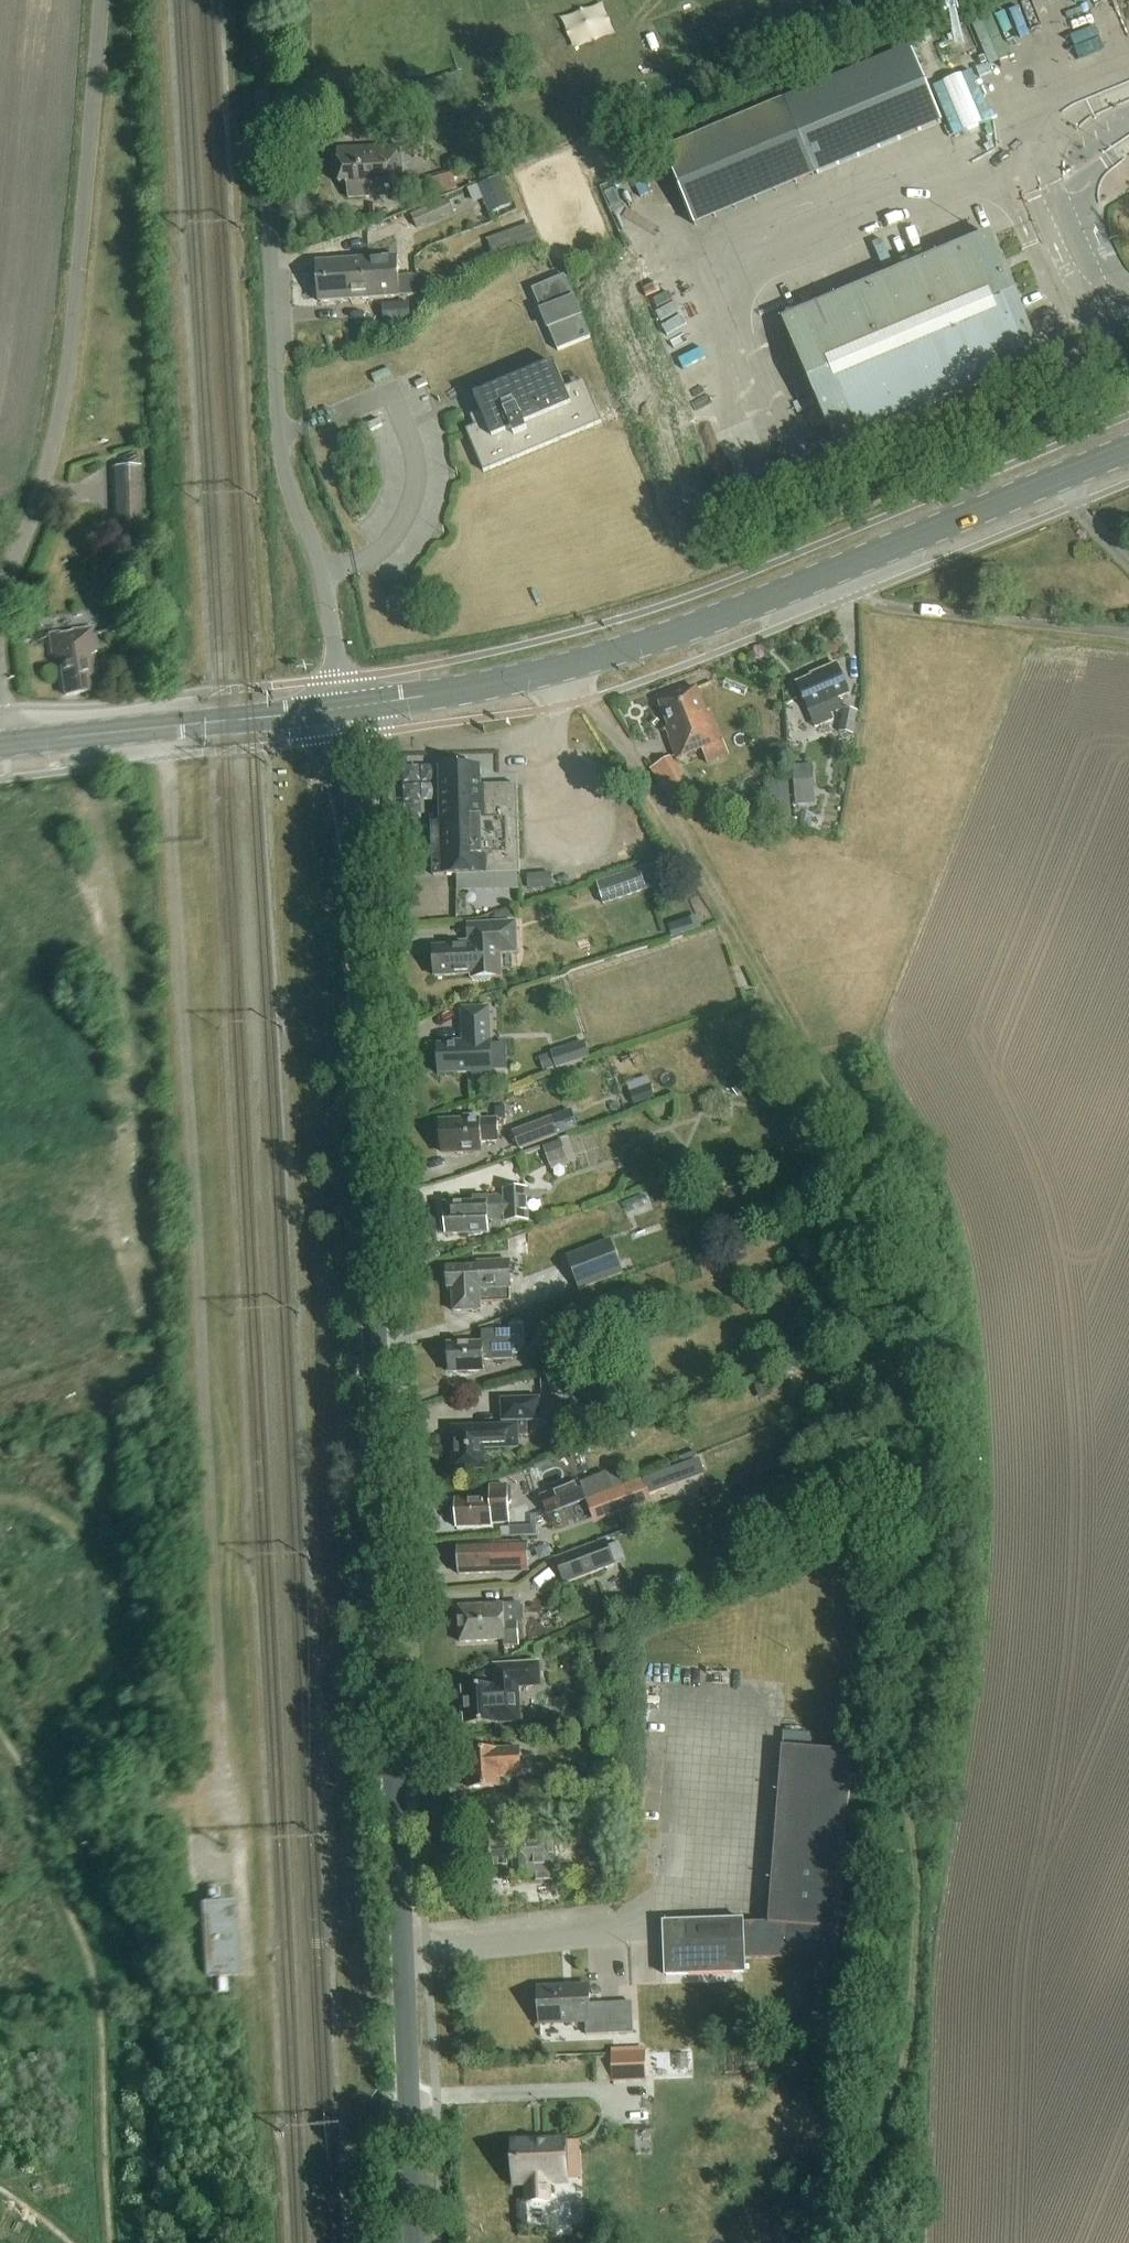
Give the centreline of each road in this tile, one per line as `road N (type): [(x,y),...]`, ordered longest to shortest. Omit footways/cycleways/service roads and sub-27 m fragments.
road 1 (track): [(588,699),(728,910),(894,1210),(931,1485),(905,1785),(919,1867),(920,1950),(907,2072),(882,2133),(870,2242)]
road 2 (tertiary): [(416,2242),(361,916),(341,739)]
road 3 (track): [(164,729),(223,1745),(251,1943)]
road 4 (primary): [(338,711),(509,684),(676,634),(1128,448)]
road 5 (unclassified): [(336,681),(329,590),(280,455),(257,0)]
road 6 (unclassified): [(0,605),(51,456),(66,377),(99,0)]
road 7 (primary): [(4,746),(338,711)]

